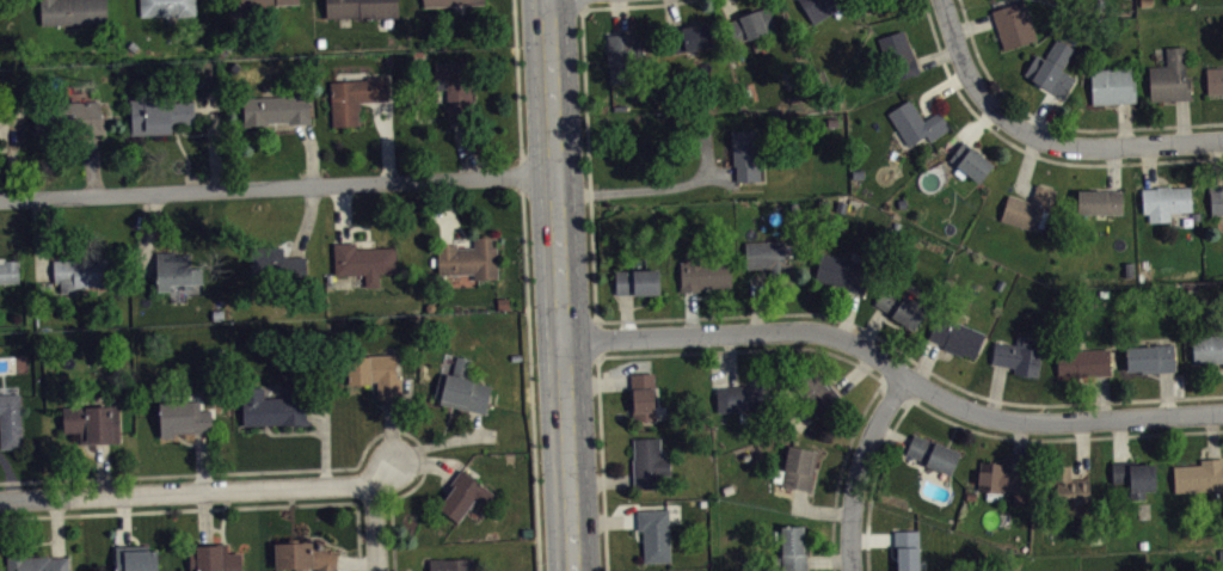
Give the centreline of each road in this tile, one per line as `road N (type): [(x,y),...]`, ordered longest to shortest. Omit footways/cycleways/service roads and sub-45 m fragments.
road 1 (residential): [(564,340),(812,331),(859,345),(961,407),(1003,419),(1222,413)]
road 2 (primary): [(571,570),(547,0)]
road 3 (residential): [(0,198),(555,174)]
road 4 (residential): [(0,499),(374,481)]
road 5 (residential): [(1222,140),(1083,146),(1027,131),(978,93),(943,0)]
road 6 (residential): [(853,570),(856,480),(903,374)]

